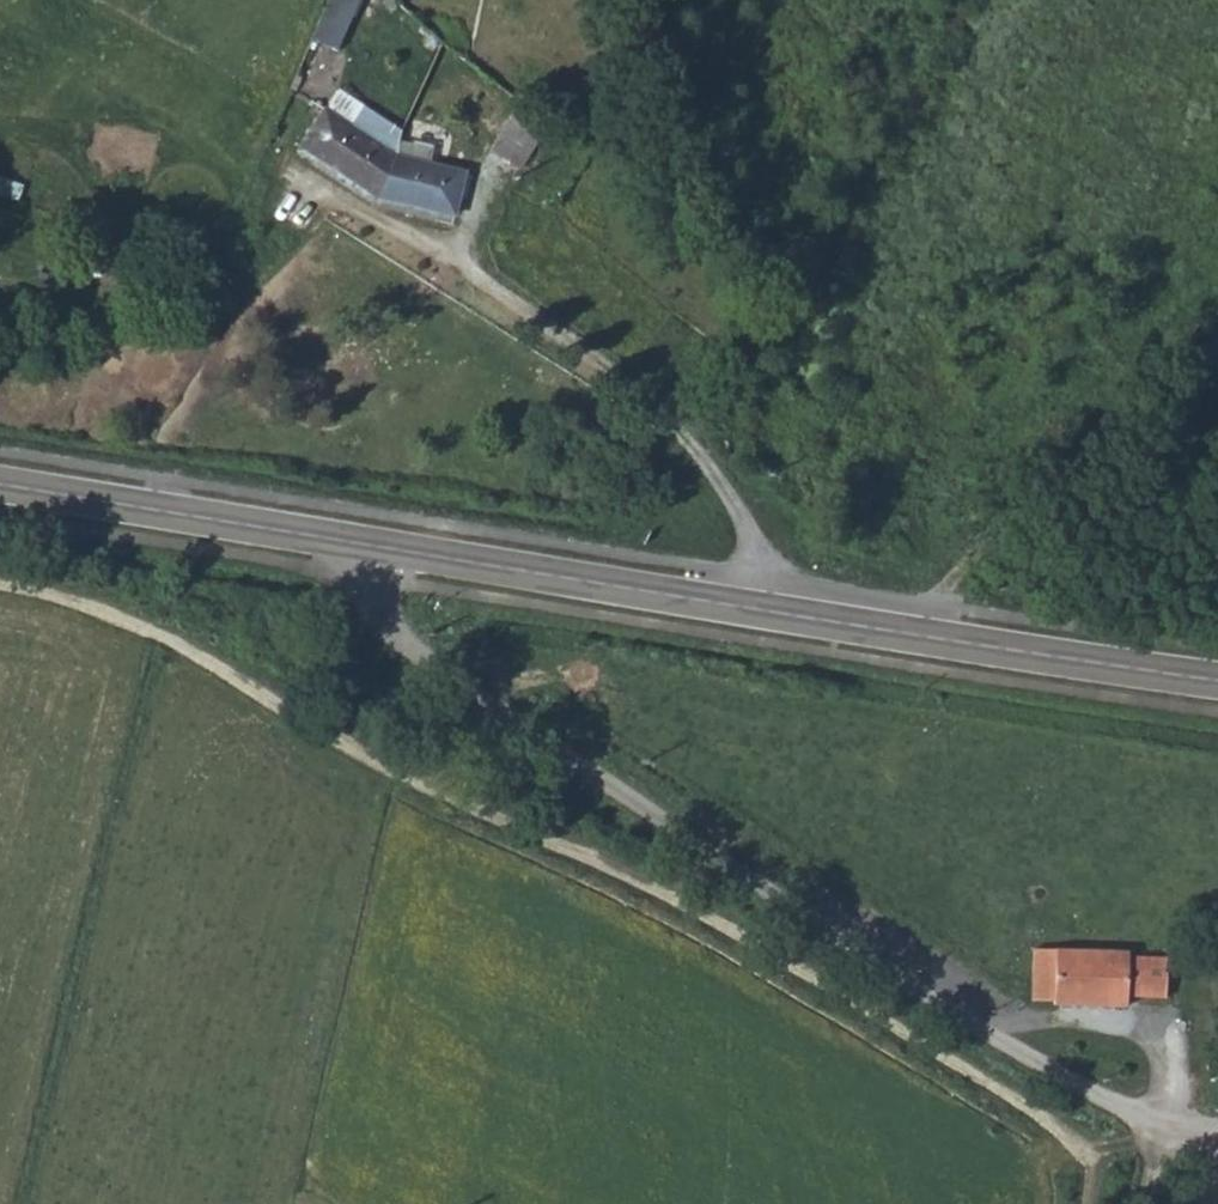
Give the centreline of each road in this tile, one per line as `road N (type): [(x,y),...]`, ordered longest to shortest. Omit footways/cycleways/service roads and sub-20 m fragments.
road 1 (track): [(0,586),(59,596),(126,621),(465,805),(799,959),(1089,1154),(1177,1128)]
road 2 (unclassified): [(373,545),(370,577),(388,619),(750,890),(1080,1089),(1217,1142)]
road 3 (unclassified): [(277,155),(555,324),(641,389),(704,457),(752,532),(786,611)]
road 4 (tertiary): [(786,611),(1217,681)]
road 5 (tertiary): [(373,545),(786,611)]
road 6 (track): [(1217,360),(924,610),(910,632)]
road 7 (tertiary): [(0,482),(373,545)]

